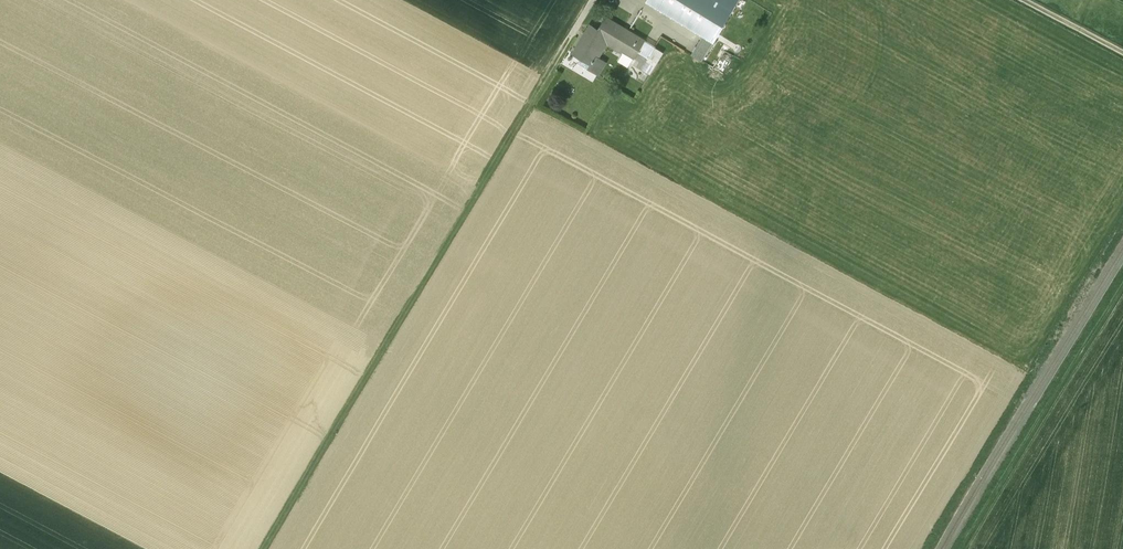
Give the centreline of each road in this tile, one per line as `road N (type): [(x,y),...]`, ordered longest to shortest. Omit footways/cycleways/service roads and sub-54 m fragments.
road 1 (track): [(270,548),(584,16)]
road 2 (track): [(970,548),(1122,290)]

